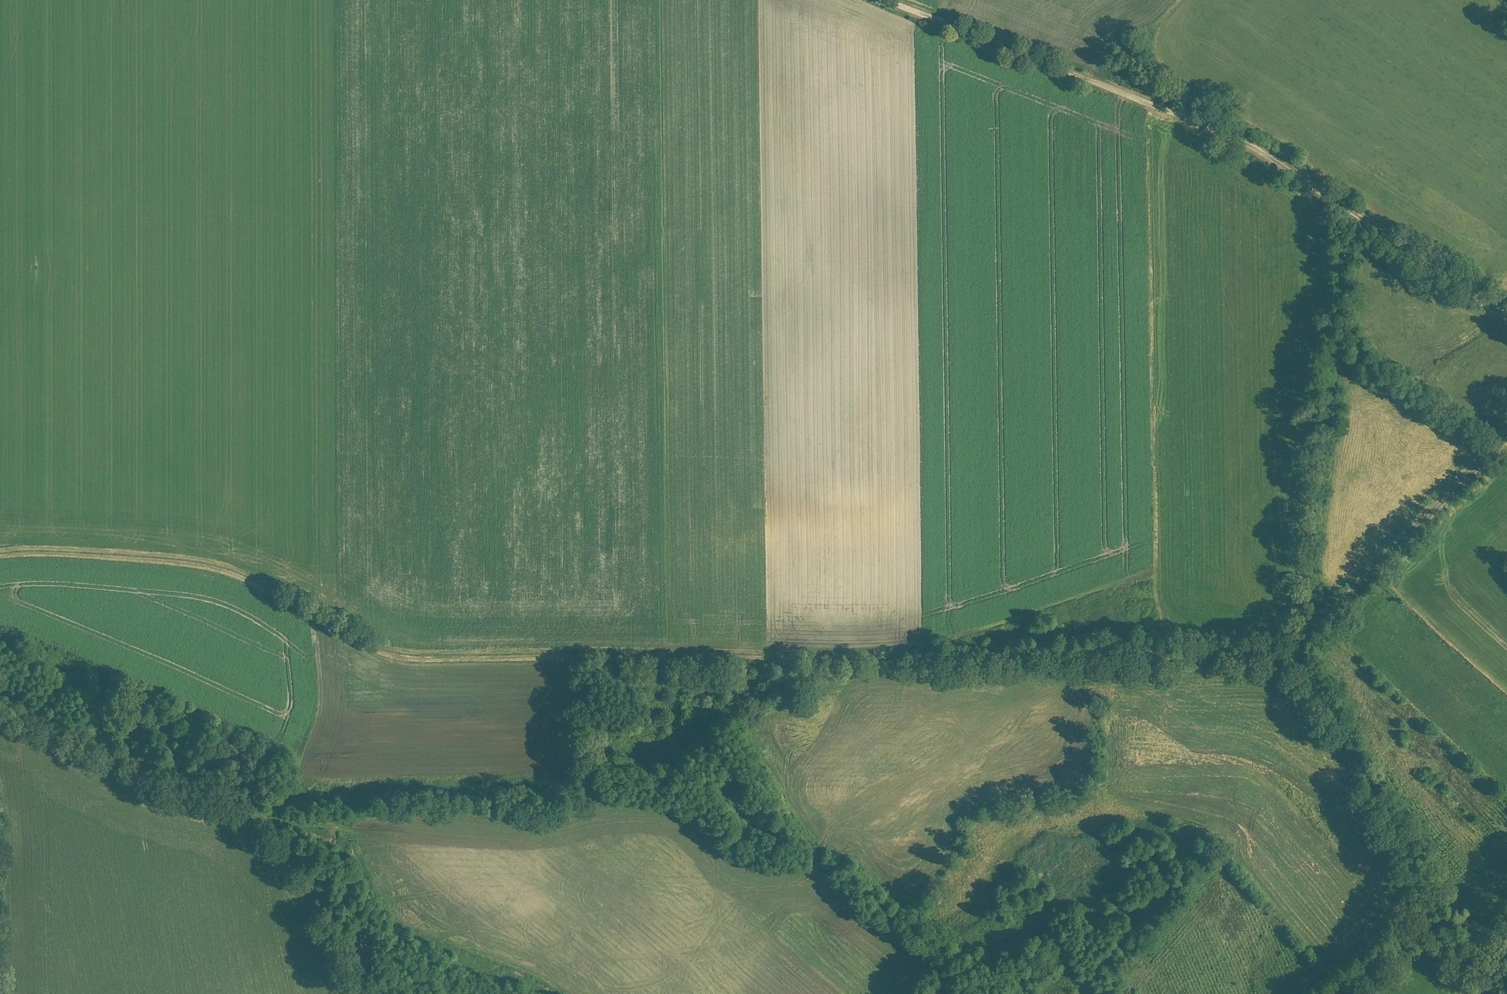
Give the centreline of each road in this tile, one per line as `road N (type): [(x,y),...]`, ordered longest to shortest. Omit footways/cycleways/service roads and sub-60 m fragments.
road 1 (track): [(1309,648),(416,657),(344,632),(266,585),(198,563),(0,548)]
road 2 (track): [(916,0),(1046,57),(1224,119),(1506,316)]
road 3 (track): [(1506,442),(1309,648),(1439,914),(1477,949),(1506,945)]
road 4 (track): [(386,993),(231,823),(0,695)]
road 5 (track): [(1426,886),(1376,969),(1349,993)]

